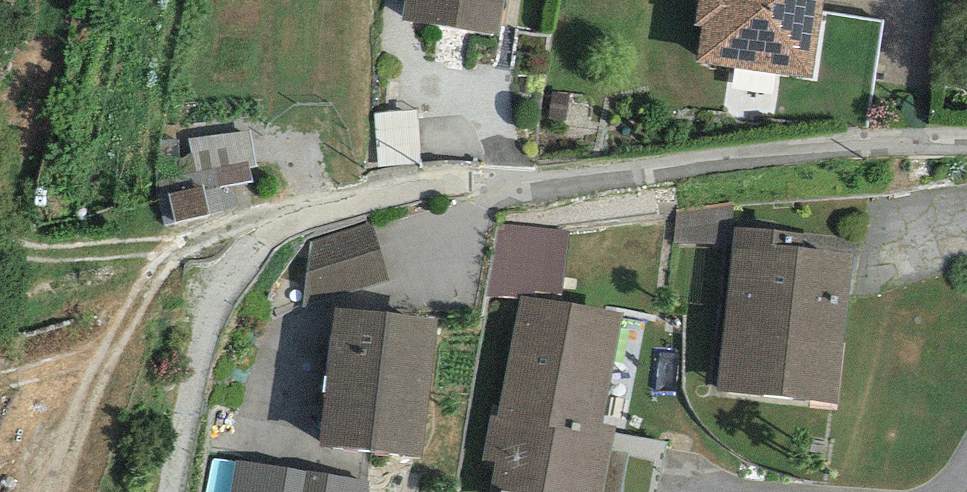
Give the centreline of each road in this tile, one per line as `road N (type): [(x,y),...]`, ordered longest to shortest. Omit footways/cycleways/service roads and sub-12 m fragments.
road 1 (residential): [(966,140),(905,137),(613,178),(437,187),(309,218),(259,241),(204,313),(168,491)]

